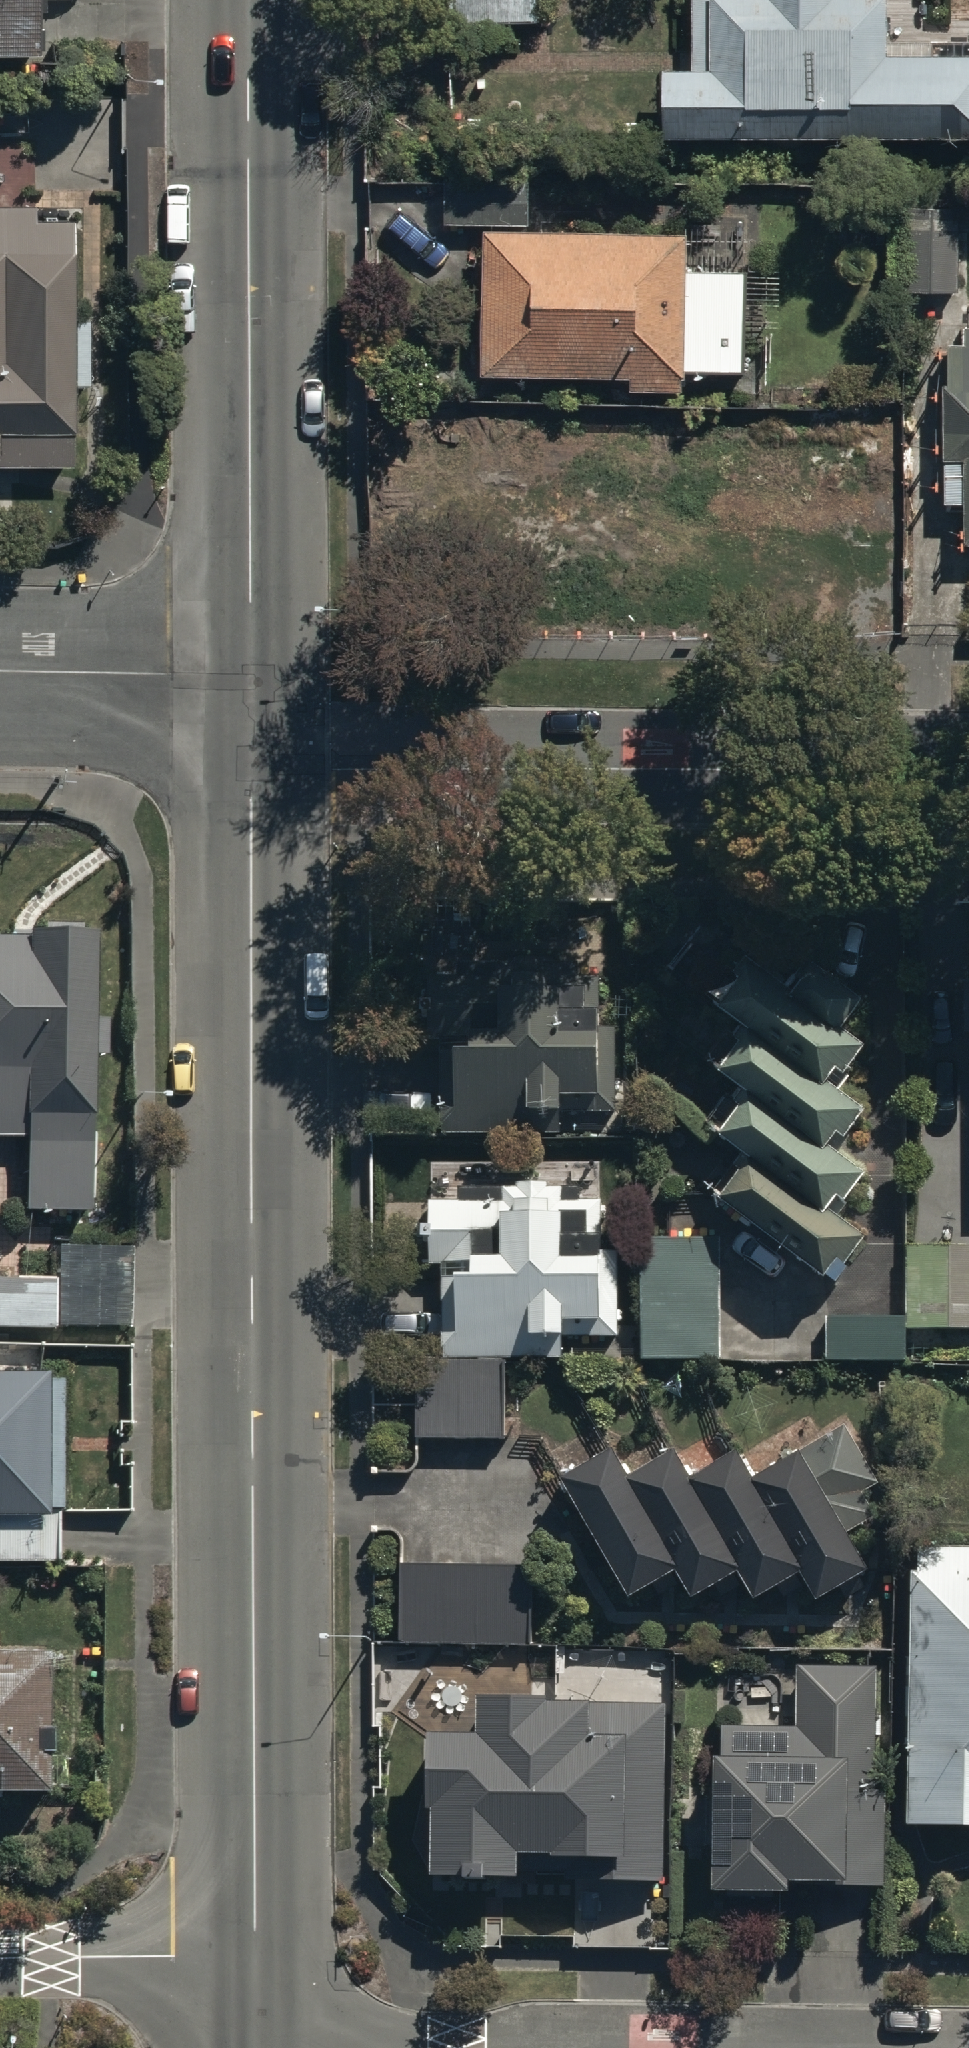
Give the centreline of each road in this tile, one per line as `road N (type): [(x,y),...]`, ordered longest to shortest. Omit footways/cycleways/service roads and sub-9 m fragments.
road 1 (tertiary): [(251,726),(256,1956)]
road 2 (residential): [(251,726),(334,770),(968,769)]
road 3 (tertiary): [(250,0),(251,726)]
road 4 (unclassified): [(0,678),(170,680),(251,726)]
road 5 (unclassified): [(0,1962),(256,1956)]

